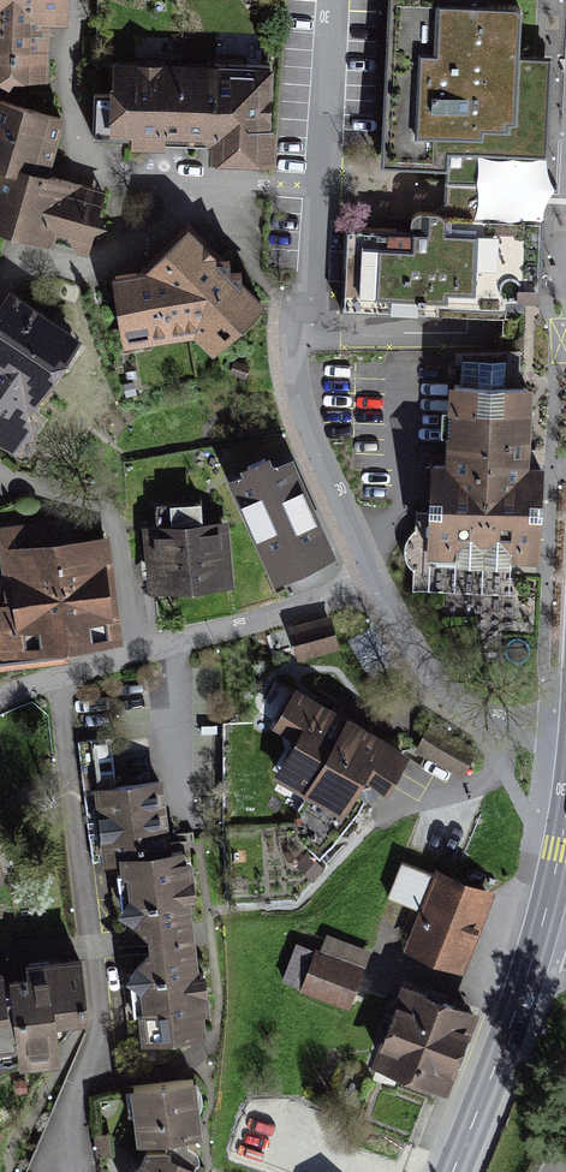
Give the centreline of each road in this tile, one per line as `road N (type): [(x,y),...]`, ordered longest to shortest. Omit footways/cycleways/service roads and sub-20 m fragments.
road 1 (residential): [(58,677),(101,985),(84,1068)]
road 2 (tertiary): [(450,1171),(544,924)]
road 3 (residential): [(374,584),(309,439),(295,367),(299,340)]
road 4 (residential): [(107,0),(98,63),(103,151),(177,161),(197,187)]
road 5 (residential): [(0,478),(116,519),(132,654)]
road 6 (residential): [(551,732),(488,720),(447,696),(411,652),(374,584)]
road 7 (residential): [(0,285),(135,246),(197,187)]
road 8 (residential): [(374,584),(164,644)]
road 9 (residential): [(333,0),(324,200)]
road 10 (residential): [(551,732),(479,784),(383,818)]
road 11 (residential): [(84,1068),(136,1076),(183,1064),(217,1034)]
road 12 (residential): [(164,644),(172,789)]
road 13 (residential): [(324,200),(317,288),(299,340)]
road 14 (residential): [(197,187),(221,182),(324,200)]

